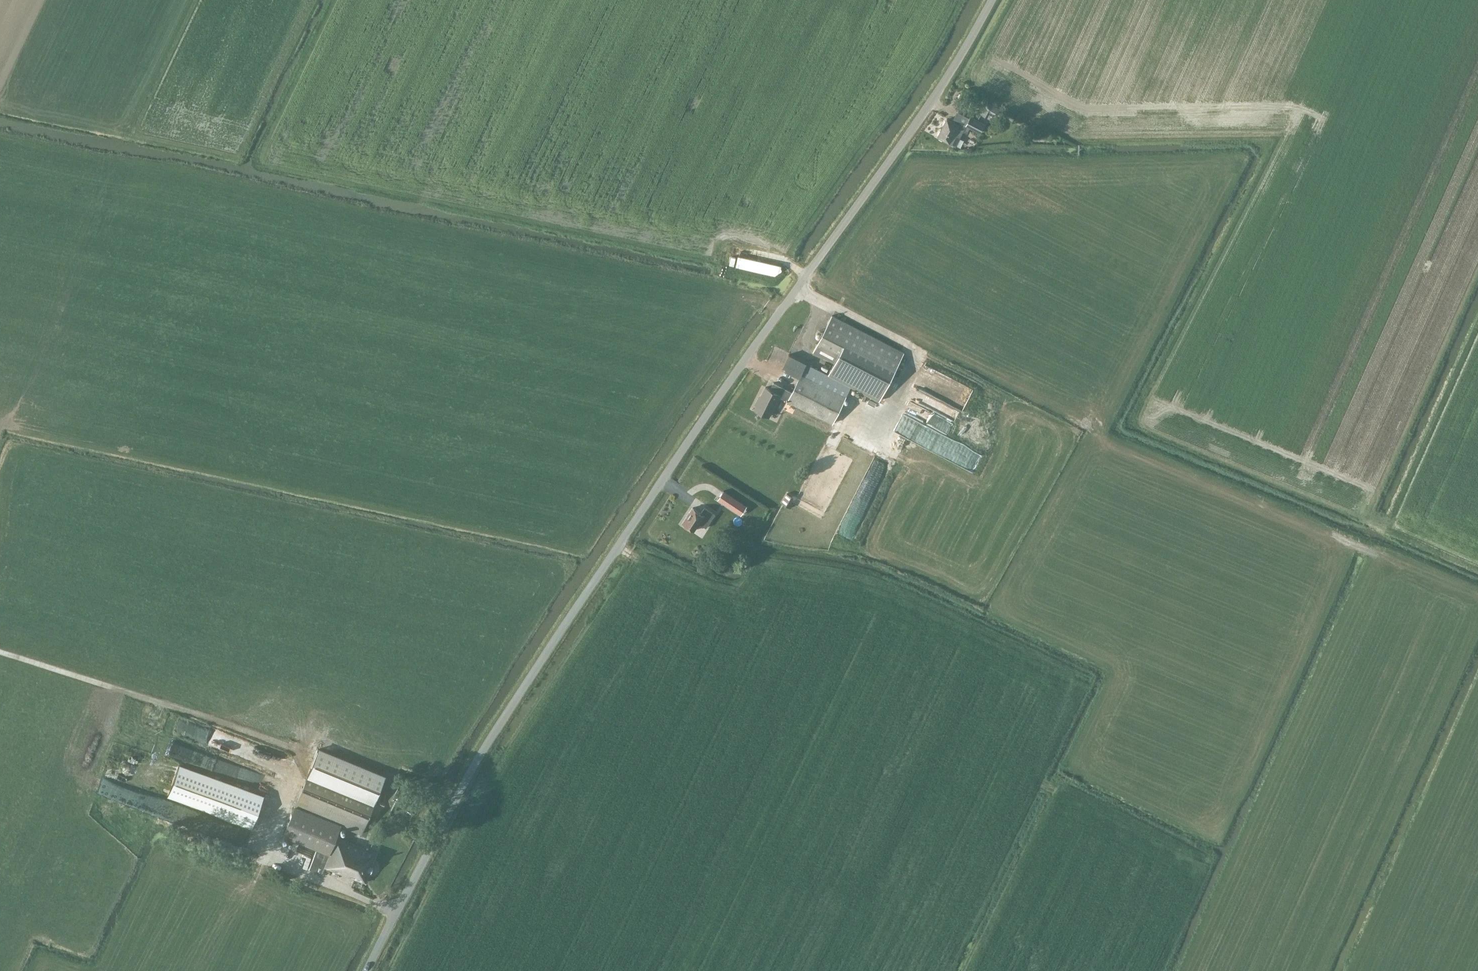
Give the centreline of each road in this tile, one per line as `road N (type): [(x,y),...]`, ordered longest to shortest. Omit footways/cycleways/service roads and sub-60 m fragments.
road 1 (tertiary): [(990,0),(925,110),(684,445),(522,688),(397,908)]
road 2 (track): [(0,652),(294,748),(304,761),(267,858),(395,912)]

